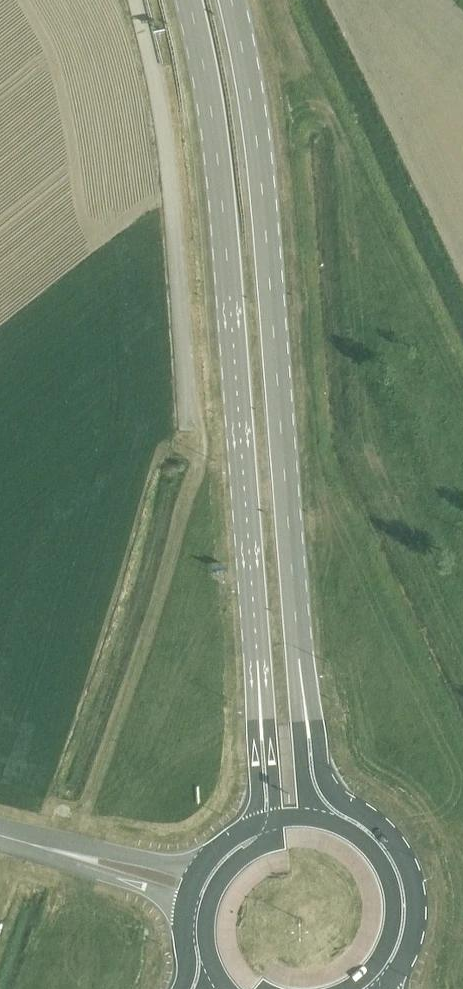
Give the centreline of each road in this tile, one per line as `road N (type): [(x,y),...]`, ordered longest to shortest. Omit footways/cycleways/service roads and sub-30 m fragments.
road 1 (primary): [(187,0),(225,241),(261,723)]
road 2 (primary): [(307,721),(267,243),(233,0)]
road 3 (unclassified): [(188,427),(167,162),(134,0)]
road 4 (primary): [(387,981),(413,933),(410,878),(384,833),(329,788),(307,721)]
road 5 (primary): [(364,977),(393,922),(387,878),(358,837),(318,820)]
road 6 (primary): [(275,819),(266,842),(225,872),(207,918)]

